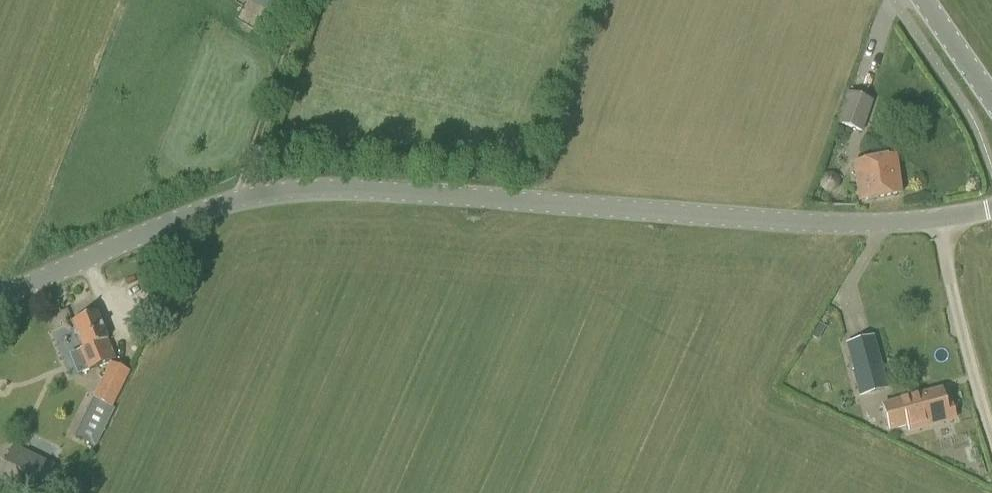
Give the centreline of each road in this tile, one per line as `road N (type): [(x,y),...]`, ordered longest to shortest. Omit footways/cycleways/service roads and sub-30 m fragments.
road 1 (tertiary): [(0,294),(212,203),(290,188),(784,226),(991,207)]
road 2 (track): [(991,438),(937,216)]
road 3 (track): [(308,0),(241,196)]
road 4 (tertiary): [(991,97),(921,0)]

